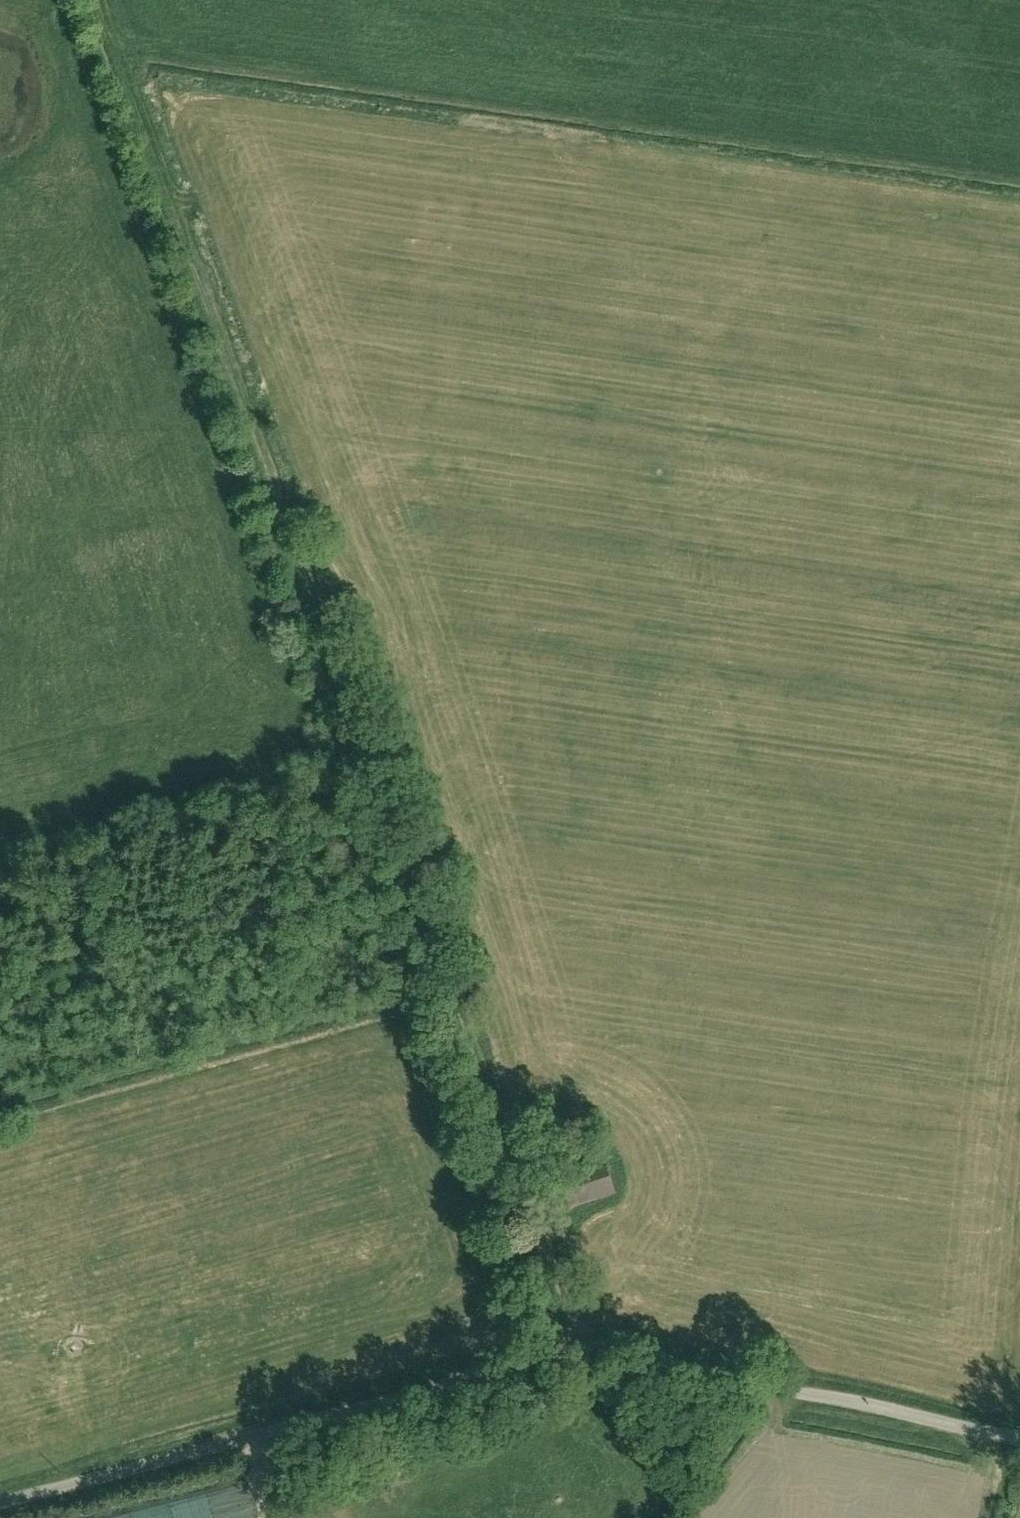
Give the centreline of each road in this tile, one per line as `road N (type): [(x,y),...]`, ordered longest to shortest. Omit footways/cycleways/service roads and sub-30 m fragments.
road 1 (residential): [(0,1502),(570,1352),(627,1352),(1019,1435)]

